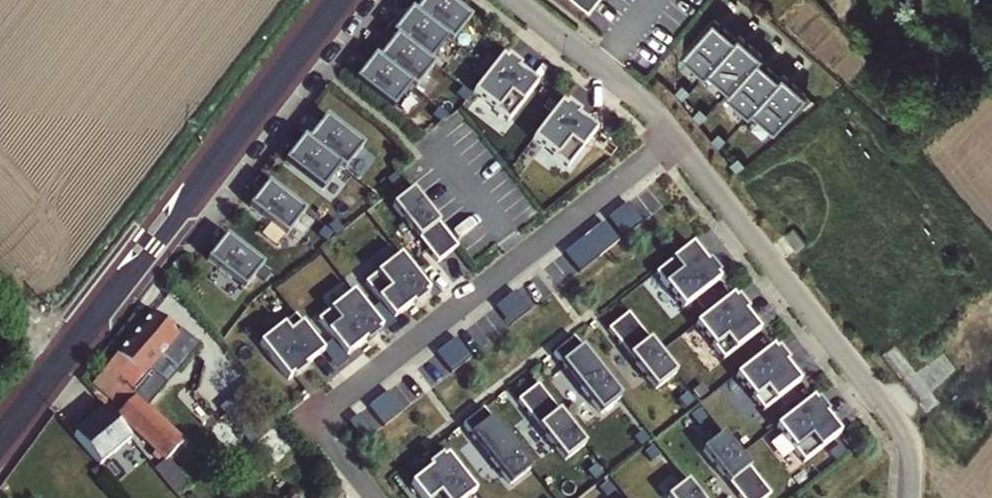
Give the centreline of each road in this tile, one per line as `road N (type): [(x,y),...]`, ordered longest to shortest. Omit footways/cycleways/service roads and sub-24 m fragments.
road 1 (secondary): [(0,441),(340,0)]
road 2 (residential): [(676,139),(317,418)]
road 3 (residential): [(676,139),(903,430),(912,466),(909,497)]
road 4 (residential): [(515,0),(617,80),(676,139)]

